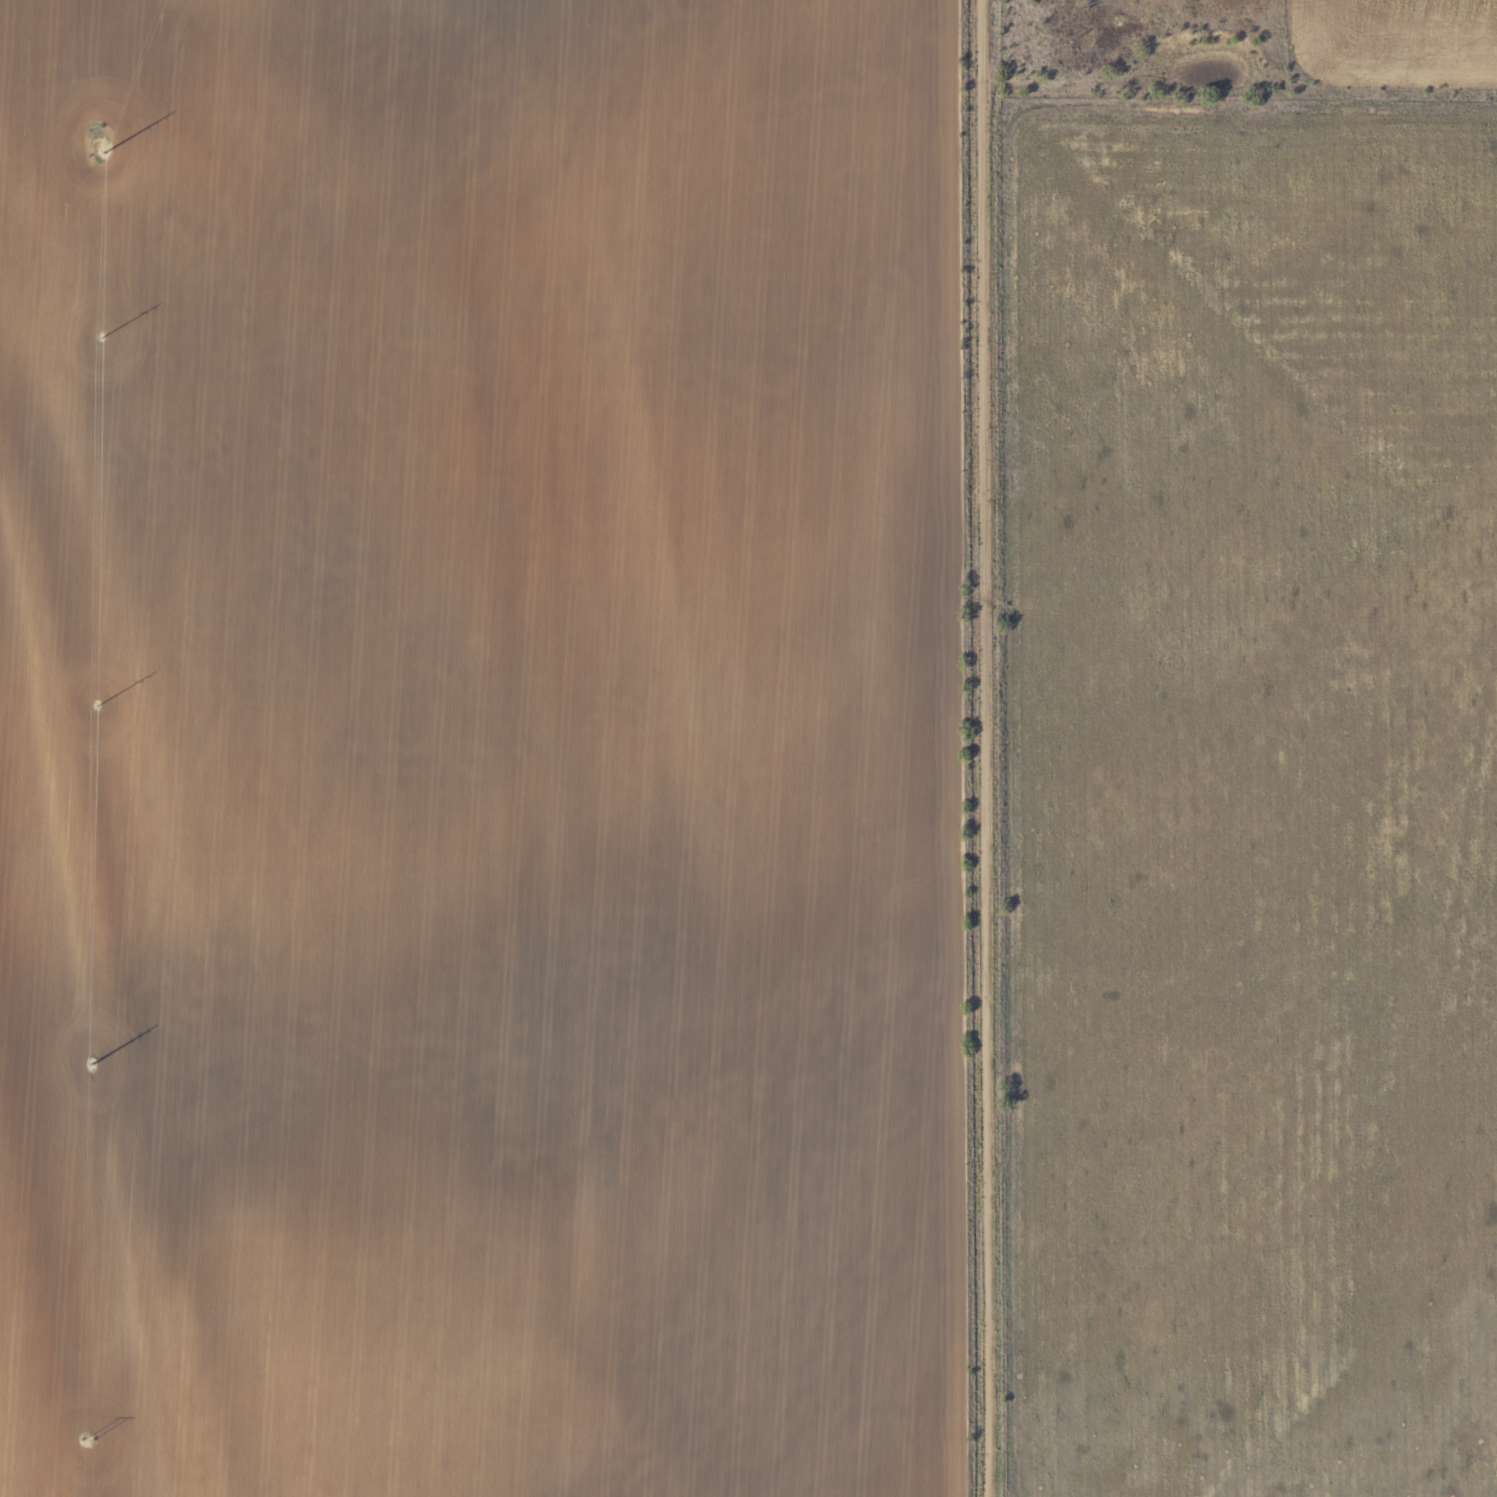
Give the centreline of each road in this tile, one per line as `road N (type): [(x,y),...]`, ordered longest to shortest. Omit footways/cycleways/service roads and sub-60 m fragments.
road 1 (residential): [(971,1496),(968,0)]

